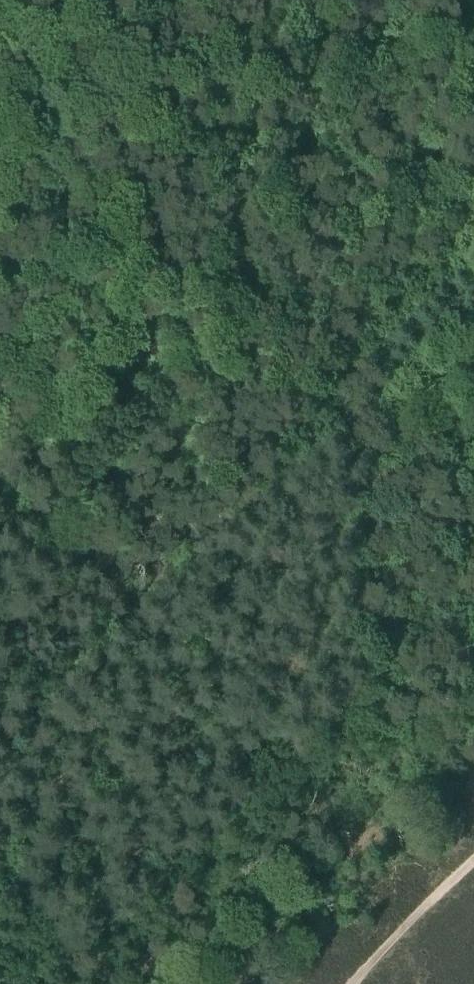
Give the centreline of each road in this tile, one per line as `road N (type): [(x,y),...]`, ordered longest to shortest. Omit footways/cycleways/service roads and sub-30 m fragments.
road 1 (track): [(473,856),(347,983)]

